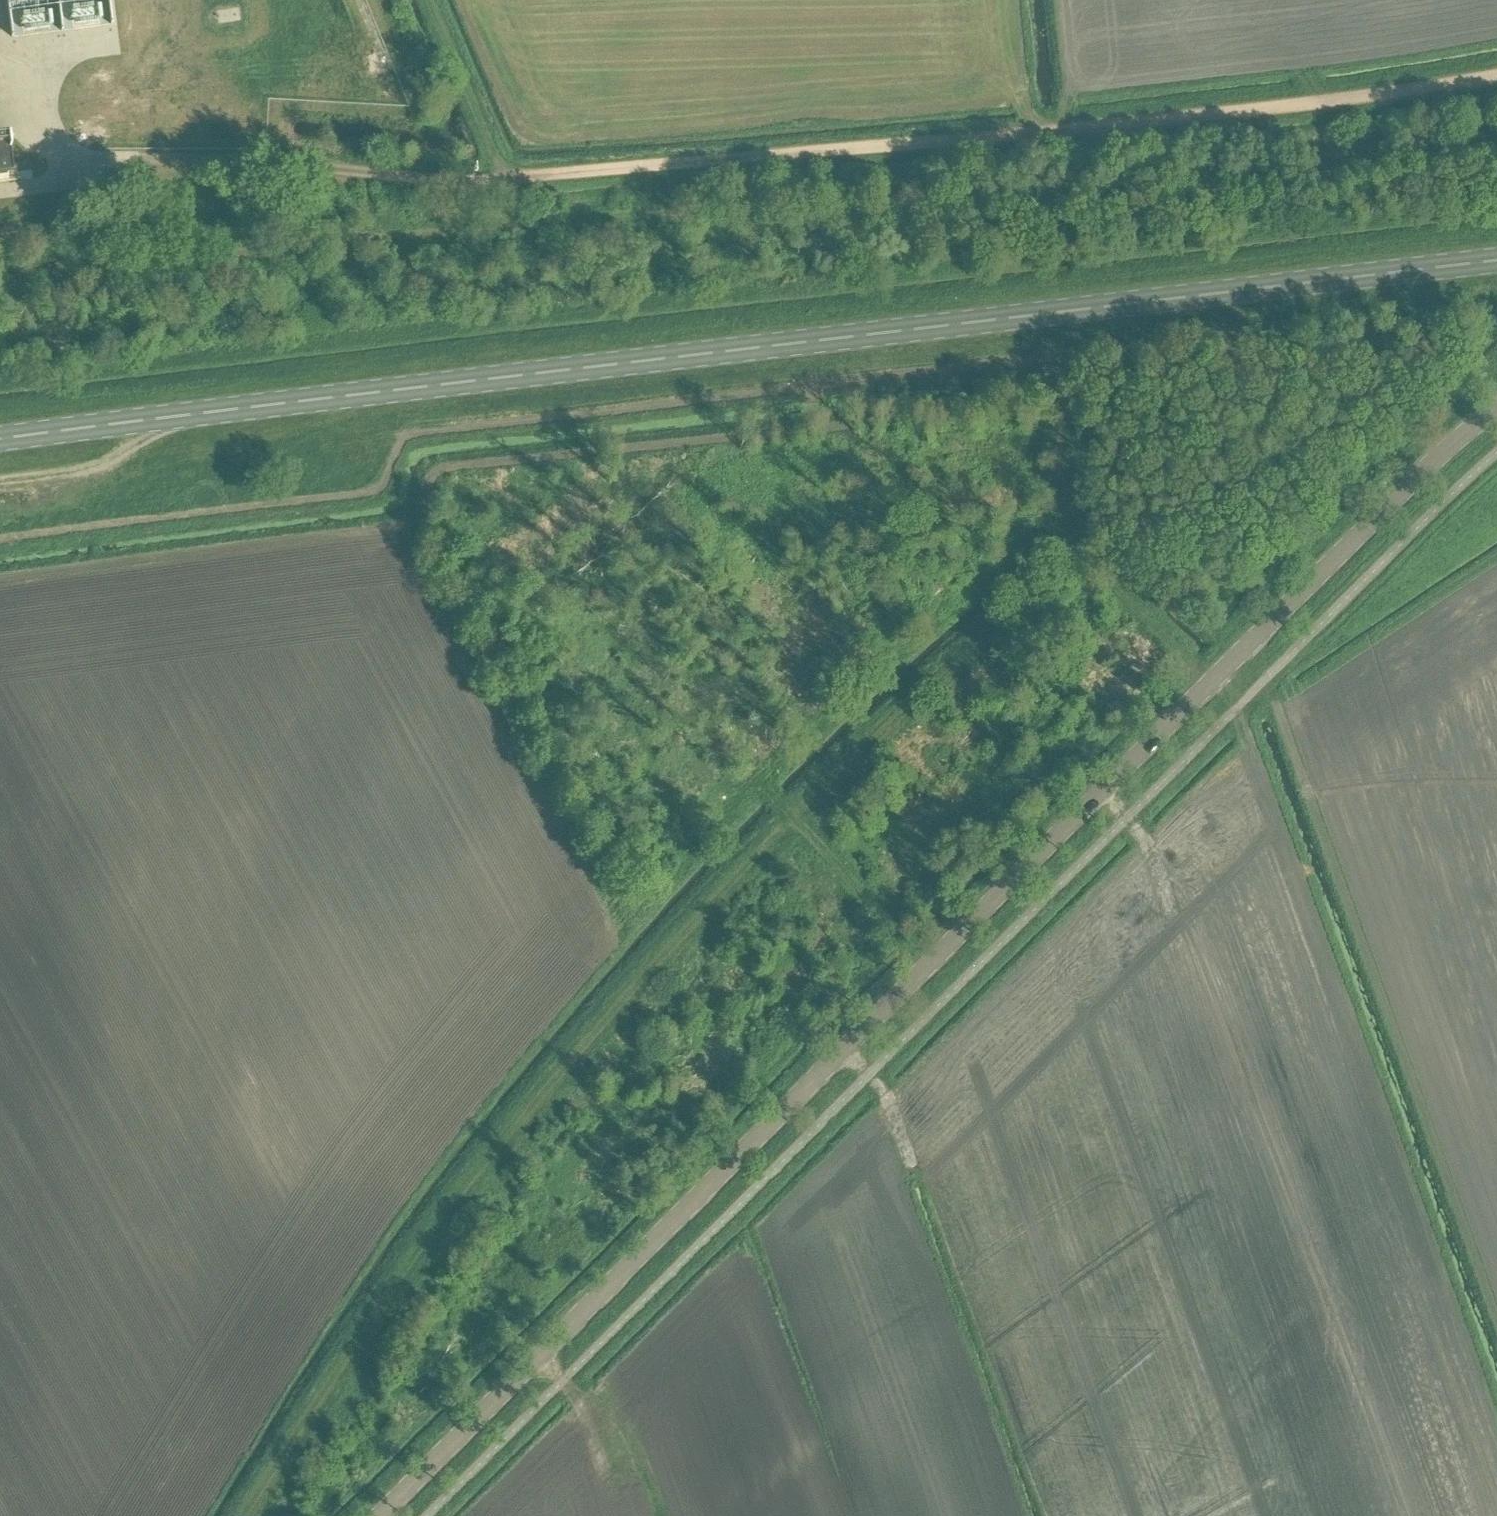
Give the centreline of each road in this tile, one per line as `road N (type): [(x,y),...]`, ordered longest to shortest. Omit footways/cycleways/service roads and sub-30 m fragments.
road 1 (tertiary): [(372,1515),(1414,478),(1496,406)]
road 2 (primary): [(0,440),(1496,260)]
road 3 (track): [(1496,75),(1057,132),(507,180)]
road 4 (track): [(509,227),(0,280)]
road 5 (track): [(507,180),(268,162),(108,163)]
road 6 (track): [(507,180),(432,0)]

